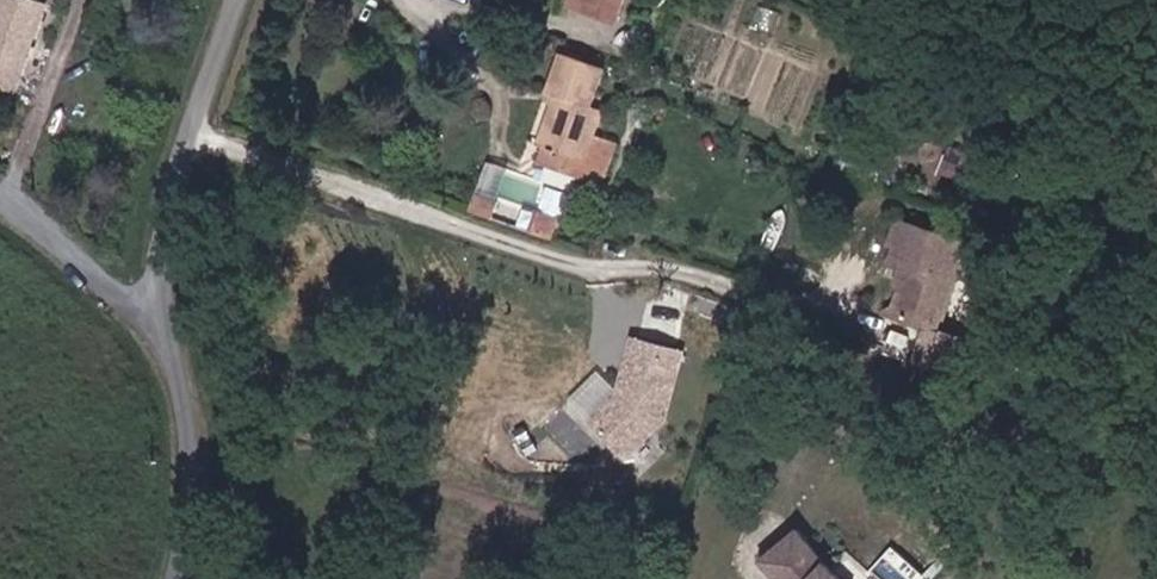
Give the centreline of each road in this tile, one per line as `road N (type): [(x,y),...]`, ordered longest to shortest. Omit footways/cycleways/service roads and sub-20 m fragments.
road 1 (unclassified): [(238,0),(177,158),(159,282),(165,332)]
road 2 (unclassified): [(165,332),(189,412),(185,532),(172,578)]
road 3 (unclassified): [(165,332),(0,184)]

